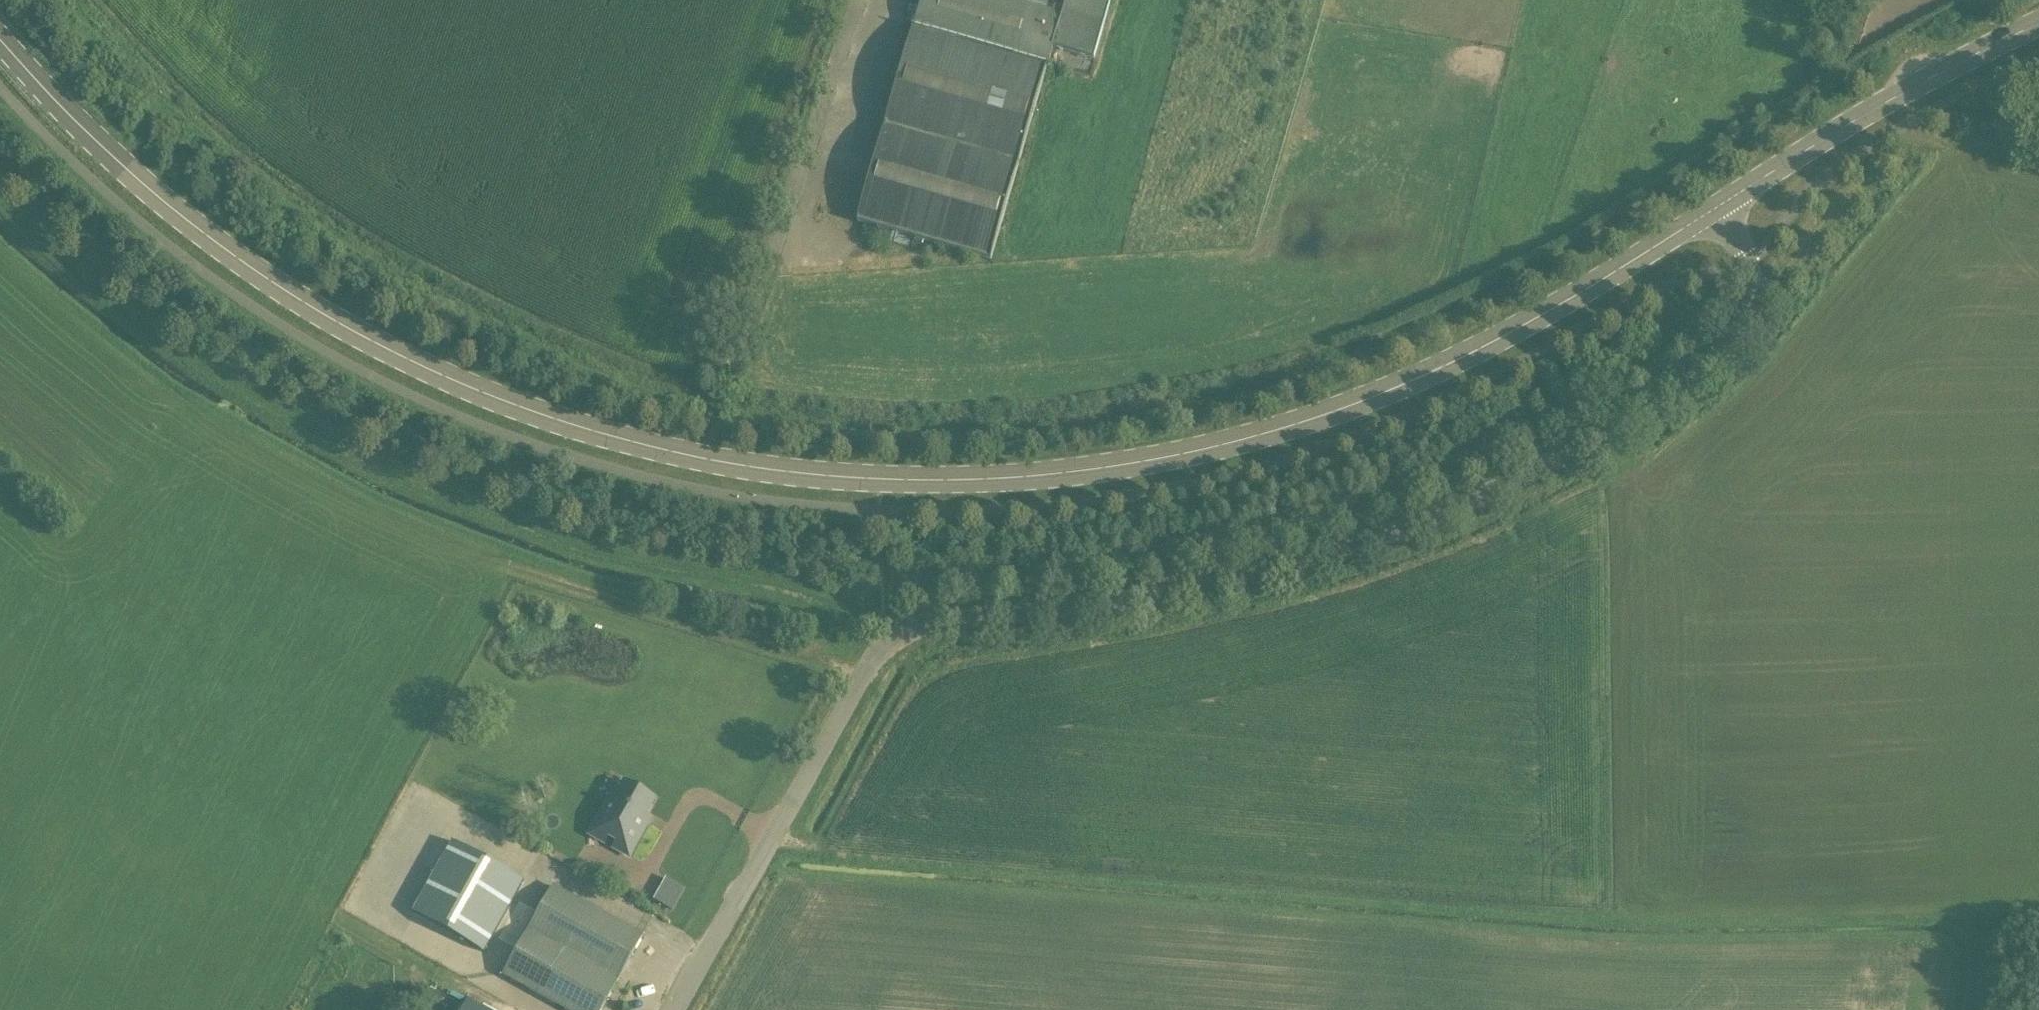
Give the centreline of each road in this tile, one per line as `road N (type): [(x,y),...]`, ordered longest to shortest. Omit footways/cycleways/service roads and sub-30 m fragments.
road 1 (tertiary): [(0,32),(94,140),(178,214),(320,313),(479,394),(560,423),(792,473),(909,482),(1031,478),(1259,438),(1419,378),(1570,300),(1718,208)]
road 2 (unclassified): [(680,1009),(885,642),(929,623),(1165,593),(1305,564),(1581,449),(1686,383),(1744,329),(1752,277),(1718,208)]
road 3 (unclassified): [(724,379),(858,0)]
road 4 (tertiary): [(1718,208),(1862,118),(2038,24)]

